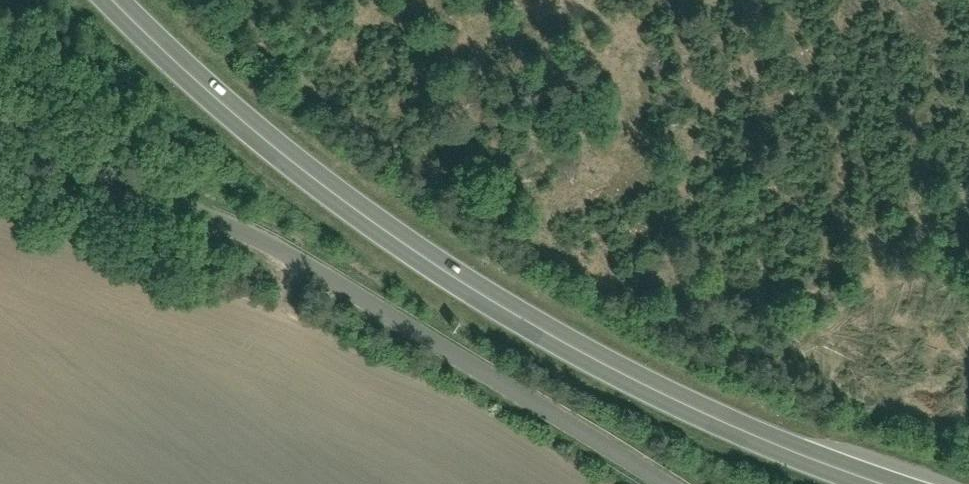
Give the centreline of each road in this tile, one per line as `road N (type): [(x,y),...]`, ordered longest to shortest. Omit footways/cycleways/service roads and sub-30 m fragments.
road 1 (primary): [(117,0),(293,160),(517,314),(664,392),(885,483)]
road 2 (residential): [(0,114),(282,247),(671,483)]

